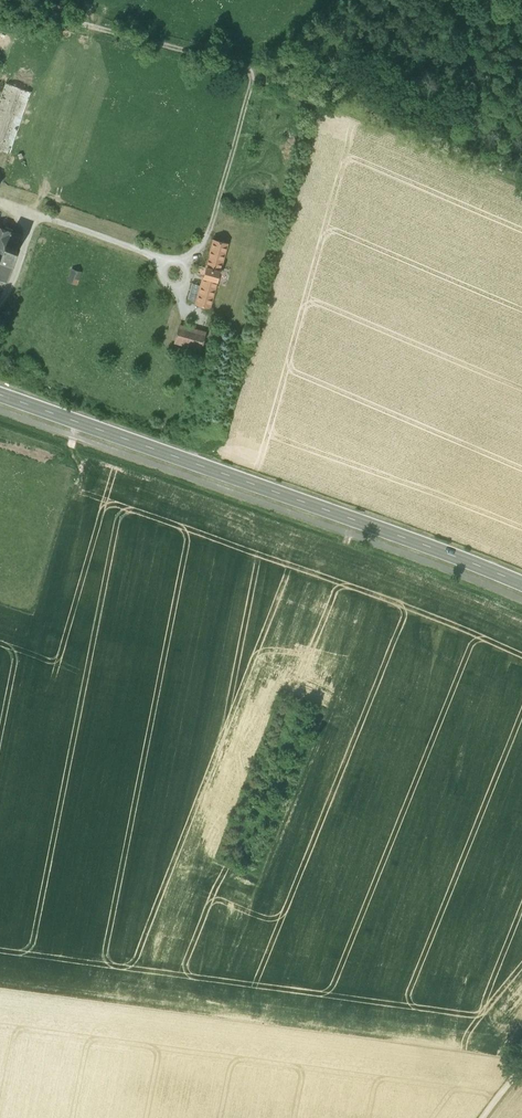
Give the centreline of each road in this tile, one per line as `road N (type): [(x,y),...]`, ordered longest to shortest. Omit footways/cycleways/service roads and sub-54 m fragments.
road 1 (tertiary): [(521,584),(0,395)]
road 2 (track): [(0,3),(253,73),(212,220)]
road 3 (track): [(253,73),(521,189)]

